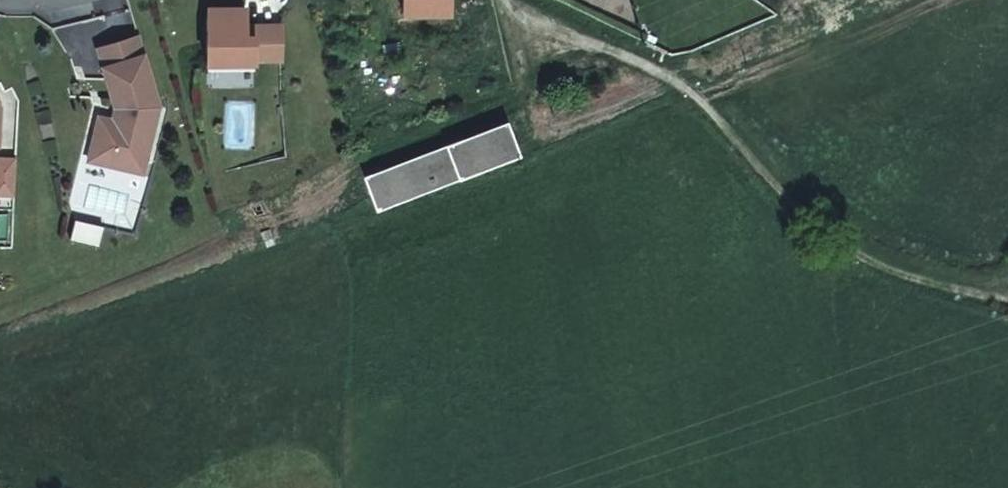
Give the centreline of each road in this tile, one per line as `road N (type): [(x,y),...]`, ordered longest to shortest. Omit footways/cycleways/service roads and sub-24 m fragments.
road 1 (track): [(501,0),(503,11),(649,67),(709,106),(800,210),(855,254),(1007,304)]
road 2 (track): [(855,254),(846,334),(866,487)]

